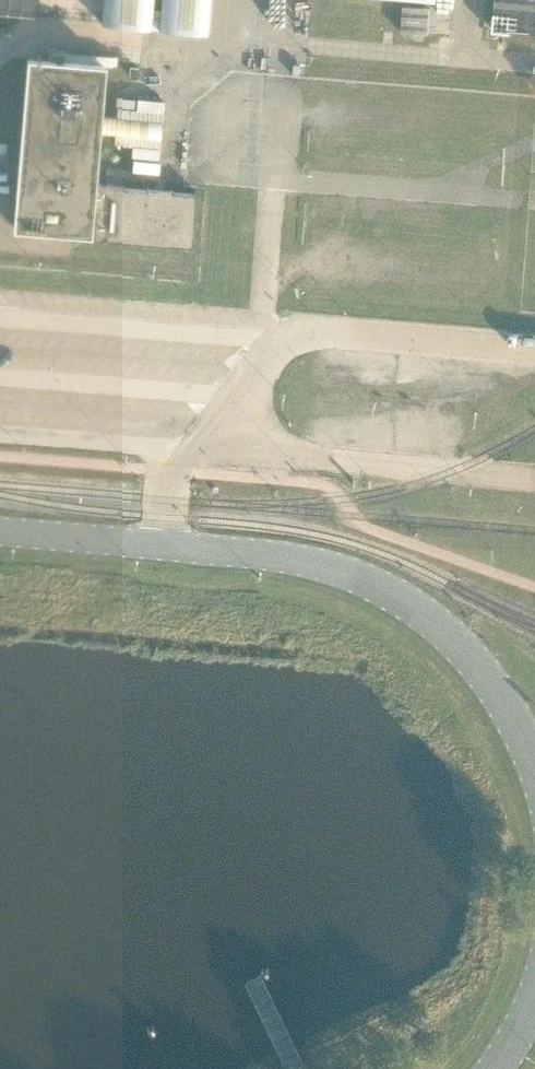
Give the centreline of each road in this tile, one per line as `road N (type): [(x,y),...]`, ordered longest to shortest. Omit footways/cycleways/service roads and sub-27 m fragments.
road 1 (tertiary): [(534,772),(496,692),(428,617),(371,583),(292,556),(160,543)]
road 2 (unclassified): [(188,444),(279,334),(534,354)]
road 3 (unclassified): [(188,444),(534,479)]
road 4 (tertiary): [(160,543),(0,531)]

